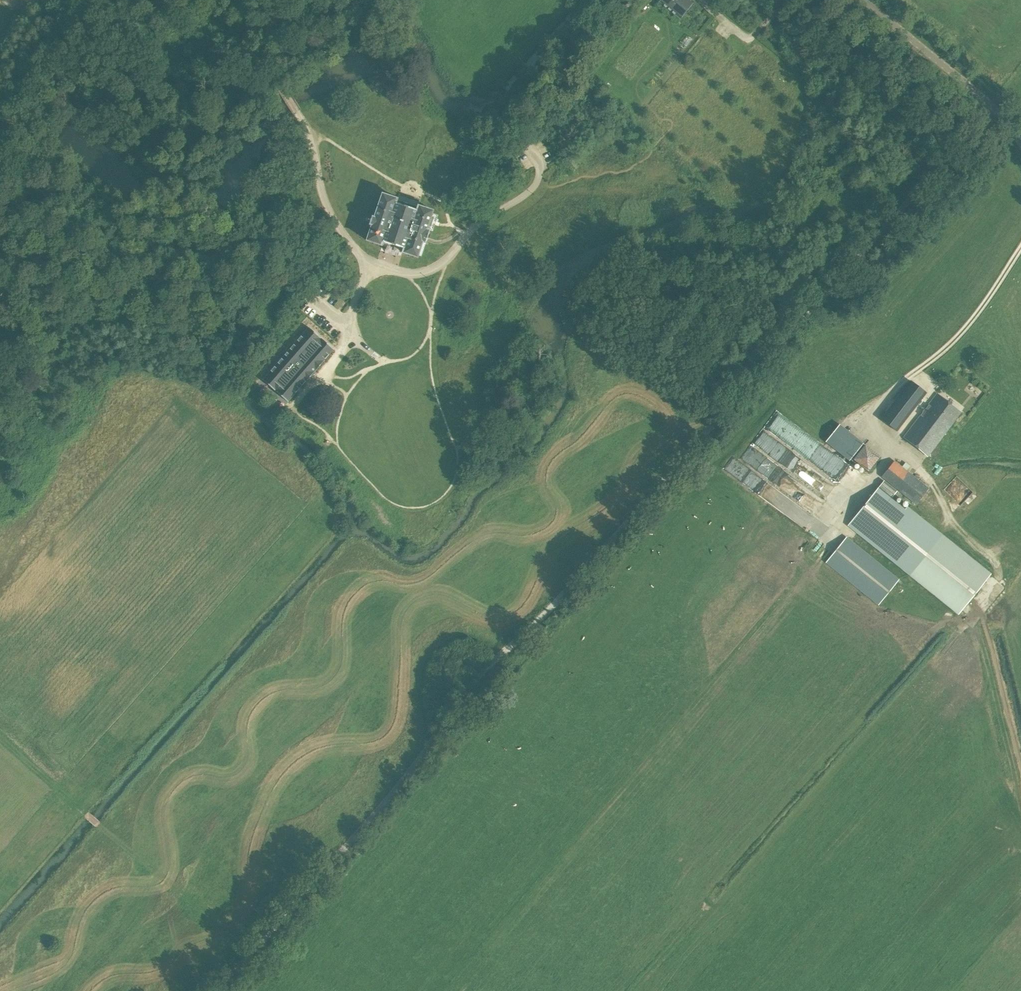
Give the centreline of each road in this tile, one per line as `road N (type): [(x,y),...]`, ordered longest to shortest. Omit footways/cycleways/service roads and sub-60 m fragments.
road 1 (track): [(717,428),(534,638),(479,678),(447,718),(430,758),(227,990)]
road 2 (track): [(785,0),(642,164),(594,190),(513,198),(420,286)]
road 3 (track): [(997,110),(717,428)]
road 4 (track): [(251,964),(217,922),(0,742)]
road 5 (unclassified): [(1020,140),(982,92),(864,0)]

